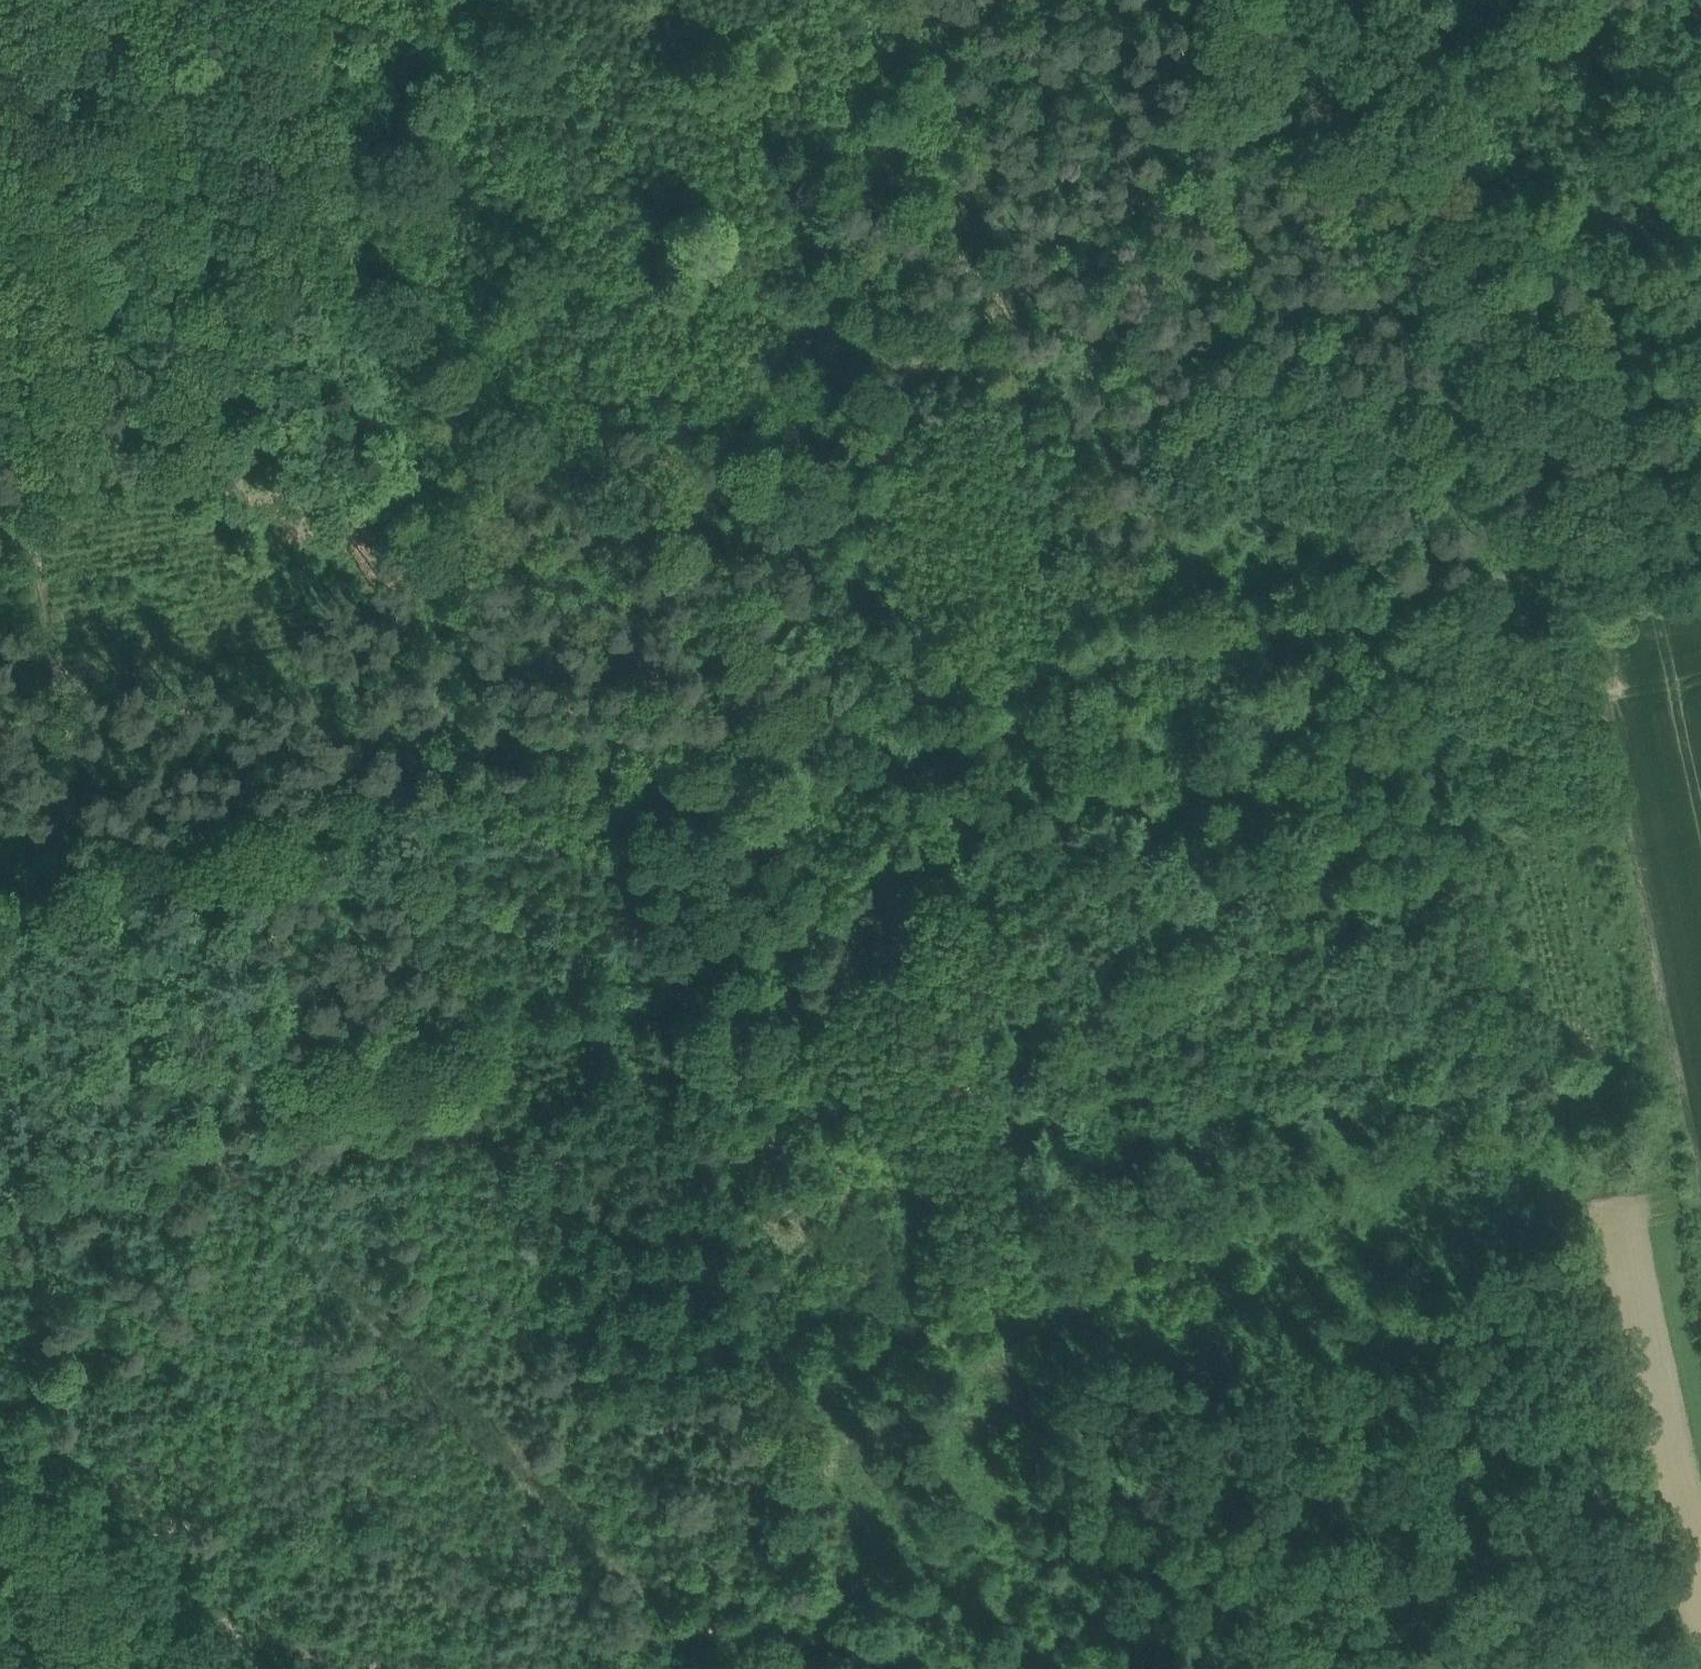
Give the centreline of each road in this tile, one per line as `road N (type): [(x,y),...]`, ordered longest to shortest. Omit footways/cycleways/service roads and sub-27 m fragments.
road 1 (track): [(0,894),(1263,626),(1700,544)]
road 2 (track): [(0,1449),(245,1668)]

